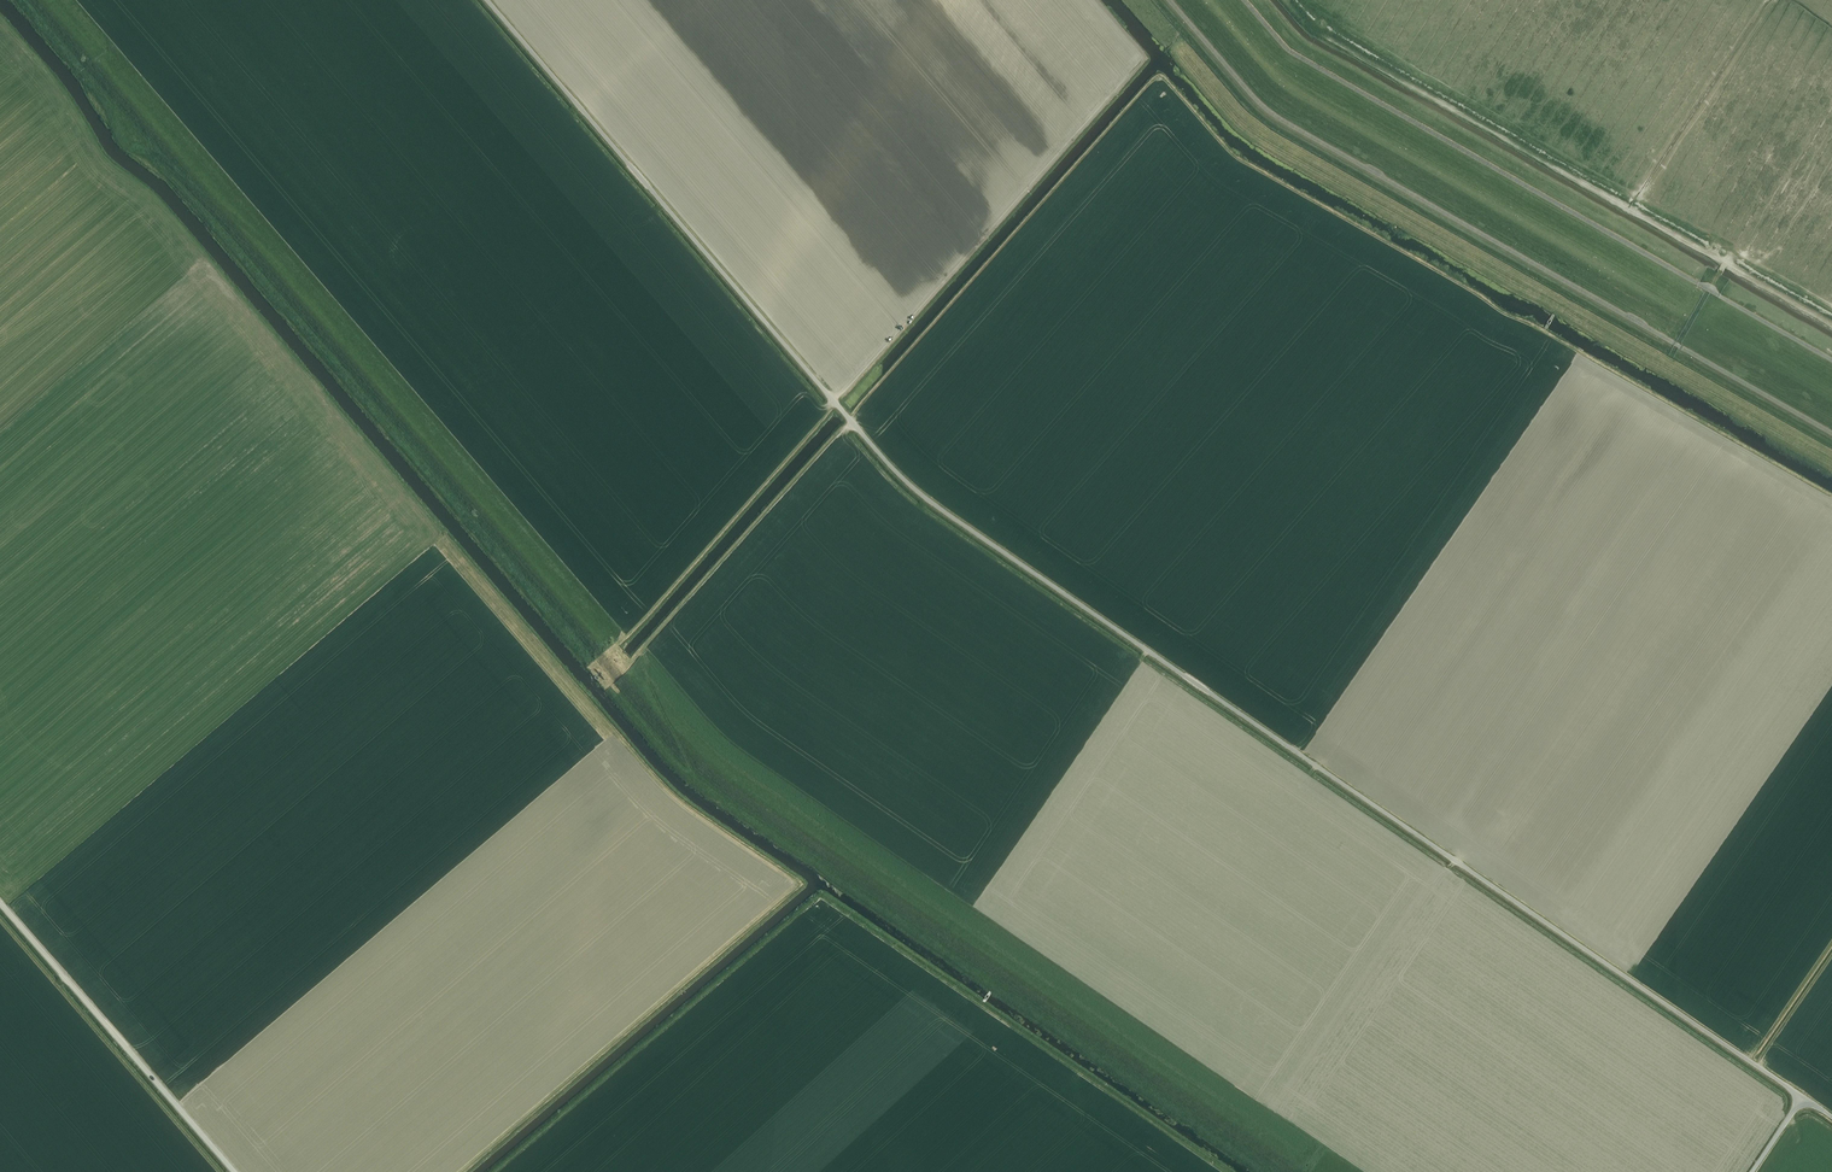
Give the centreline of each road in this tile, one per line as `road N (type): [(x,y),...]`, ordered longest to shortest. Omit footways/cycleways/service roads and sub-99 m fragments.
road 1 (unclassified): [(1803,1098),(926,499),(488,0)]
road 2 (tertiary): [(234,1171),(0,904)]

